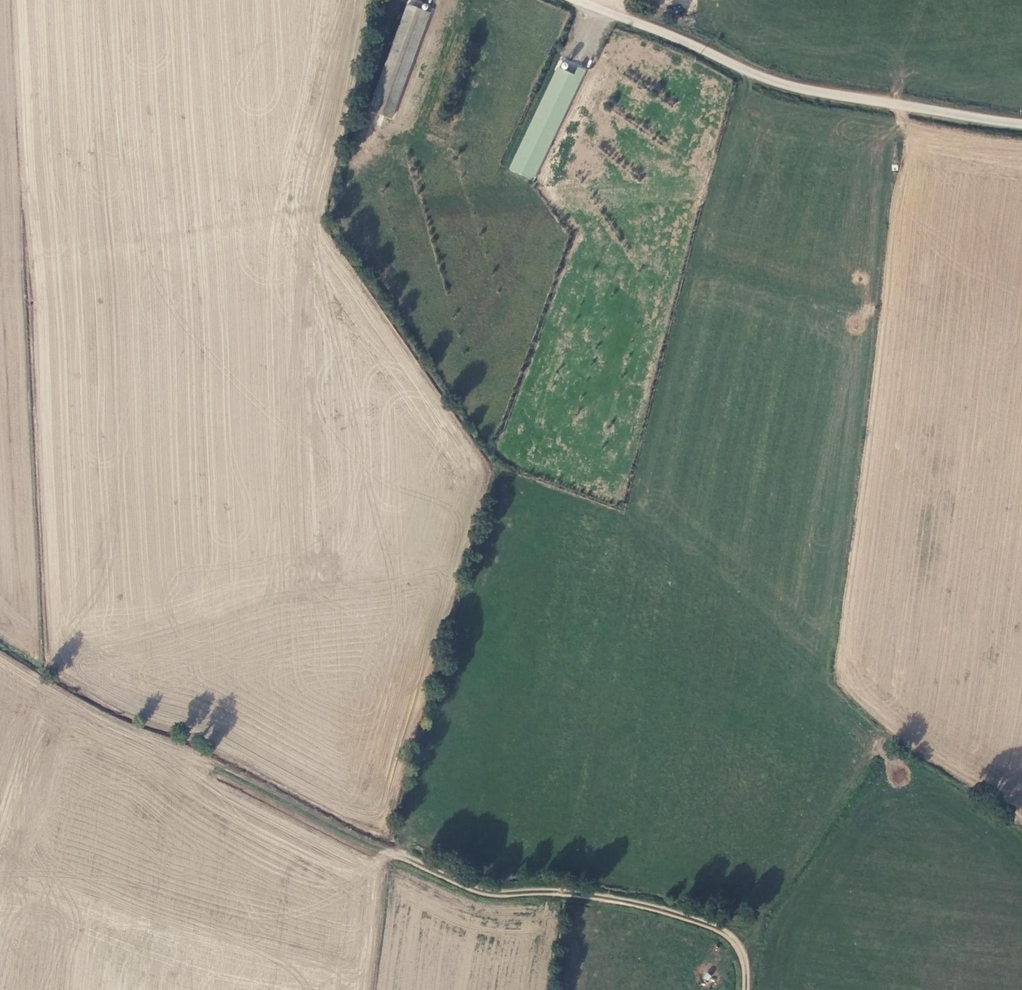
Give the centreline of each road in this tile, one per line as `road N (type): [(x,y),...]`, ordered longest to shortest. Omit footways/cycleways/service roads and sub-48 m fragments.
road 1 (unclassified): [(572,0),(763,84),(1021,129)]
road 2 (track): [(745,989),(736,940),(710,924),(558,892),(493,894),(391,854)]

